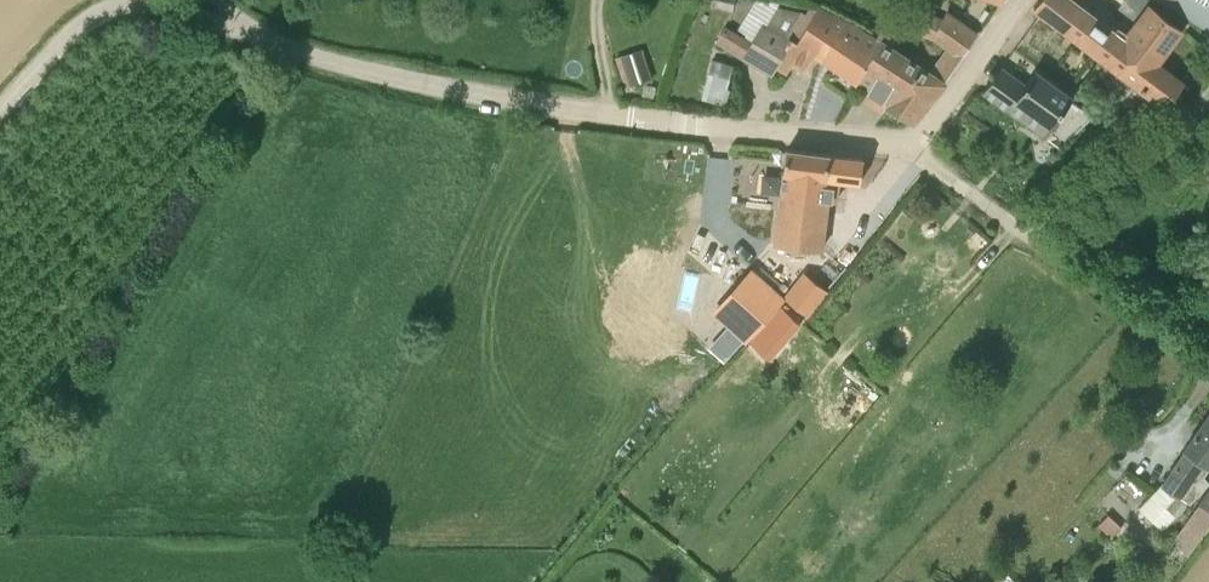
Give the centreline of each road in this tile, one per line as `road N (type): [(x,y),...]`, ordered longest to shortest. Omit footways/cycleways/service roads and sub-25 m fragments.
road 1 (unclassified): [(912,142),(494,96),(350,66),(249,33)]
road 2 (unclassified): [(1208,360),(975,198),(912,142)]
road 3 (unclassified): [(0,108),(69,31),(102,8),(158,3),(249,33)]
road 4 (unclassified): [(1018,0),(912,142)]

